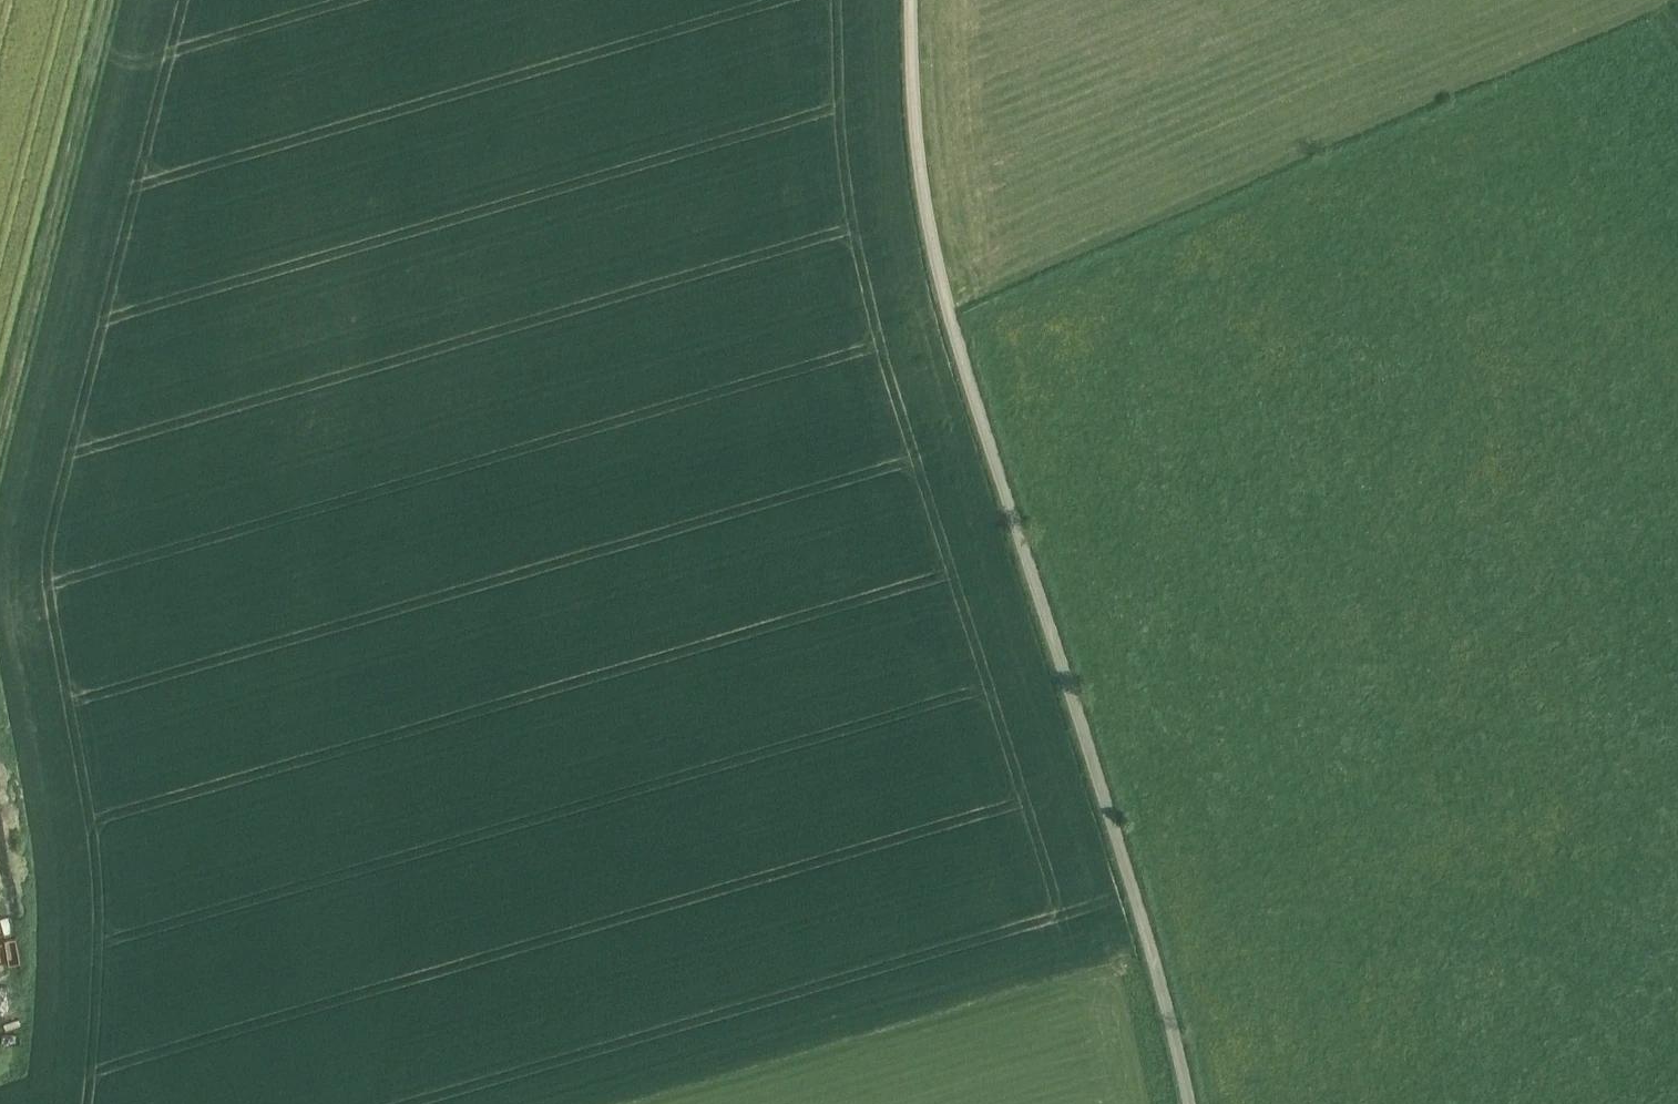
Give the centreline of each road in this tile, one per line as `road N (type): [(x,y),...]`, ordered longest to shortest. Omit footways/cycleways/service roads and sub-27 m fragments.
road 1 (unclassified): [(916,0),(935,226),(974,375),(1156,943),(1195,1103)]
road 2 (track): [(0,442),(114,0)]

